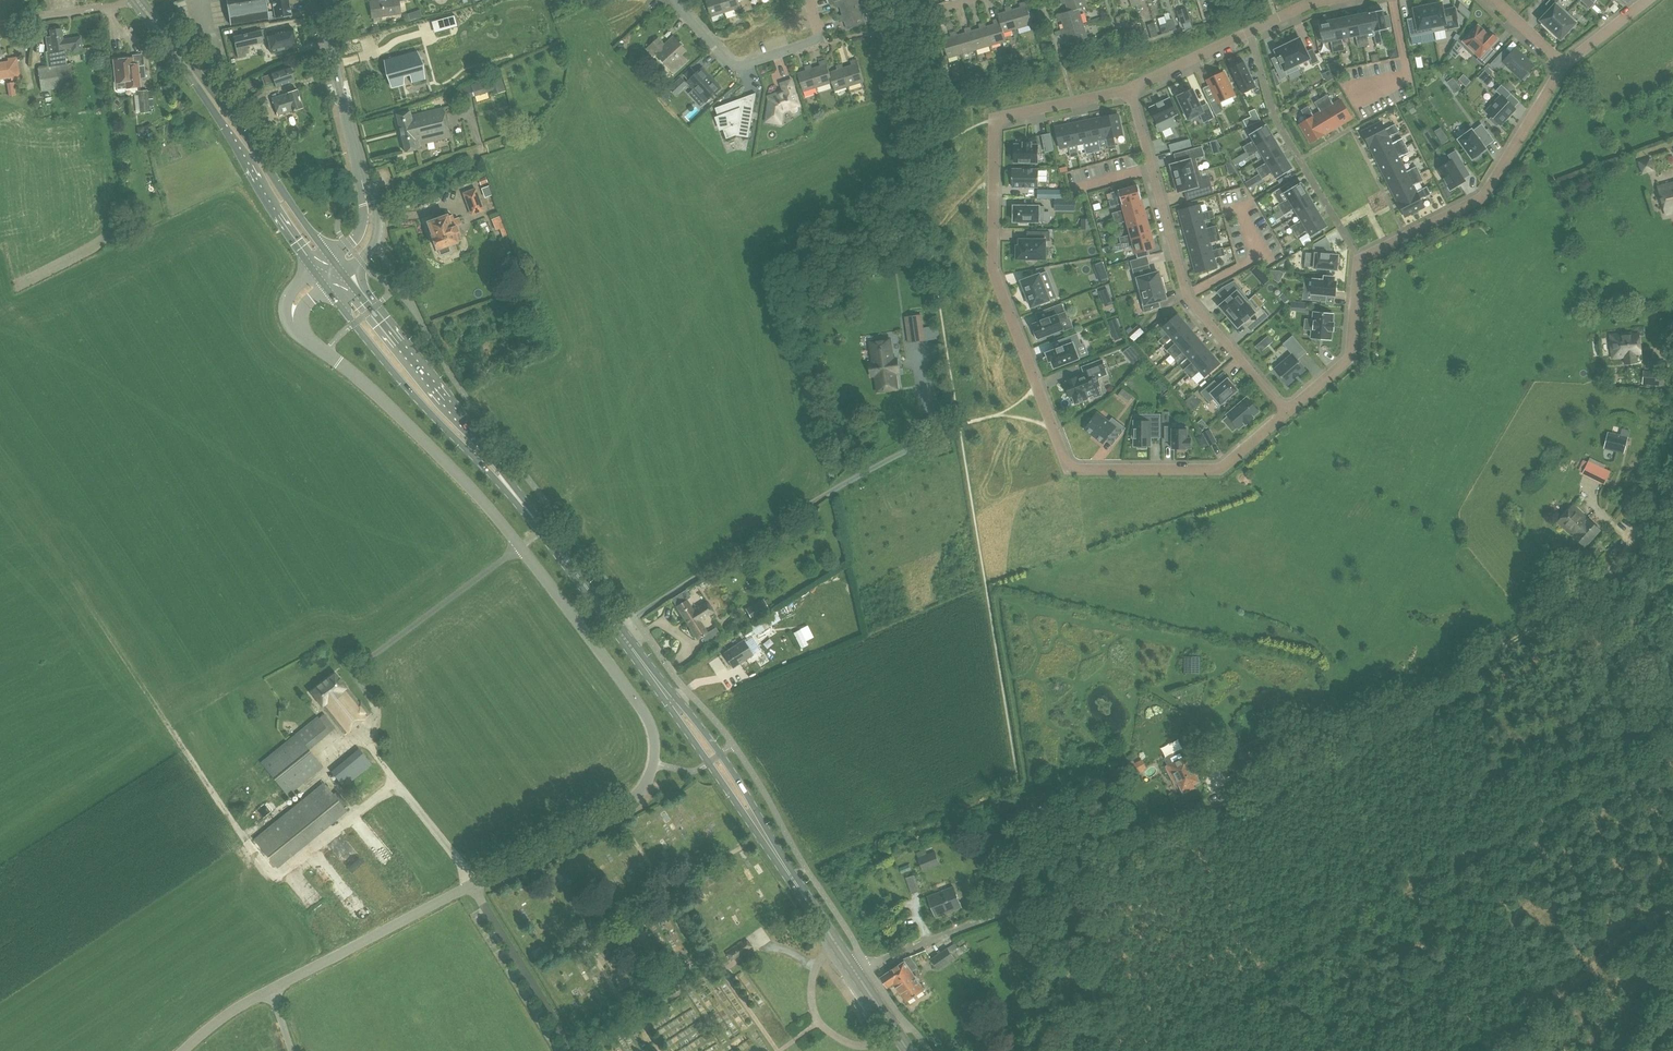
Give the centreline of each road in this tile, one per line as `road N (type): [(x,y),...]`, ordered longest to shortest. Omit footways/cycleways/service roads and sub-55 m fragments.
road 1 (unclassified): [(297,331),(394,410),(521,547),(641,707),(653,731),(654,763),(628,802),(246,1001),(182,1050)]
road 2 (track): [(1672,487),(1603,578),(1568,604),(1038,897)]
road 3 (residential): [(1287,413),(1220,470),(1069,468),(992,271),(995,128),(1008,116),(1129,88)]
road 4 (residential): [(654,0),(589,57),(574,118),(659,323)]
road 5 (residential): [(1129,88),(1185,296),(1287,413)]
road 6 (primary): [(821,919),(721,754),(617,628)]
road 7 (primary): [(617,628),(821,919)]
road 8 (primary): [(326,287),(553,543)]
road 9 (primary): [(553,543),(344,274)]
road 10 (primary): [(140,2),(314,270)]
road 11 (primary): [(331,258),(140,2)]
road 12 (residential): [(1565,66),(1482,197),(1360,259)]
road 13 (residential): [(669,0),(737,66),(820,39),(808,0)]
road 14 (track): [(1038,897),(866,968)]
road 15 (residential): [(1360,259),(1351,357),(1287,413)]
road 16 (tertiary): [(362,176),(317,2)]
road 17 (primary): [(909,1050),(821,919)]
road 18 (residential): [(659,323),(525,392)]
road 19 (residential): [(1396,0),(1410,79),(1347,97)]
road 20 (unclassified): [(140,2),(5,23)]
road 21 (residential): [(1129,88),(1250,32)]

